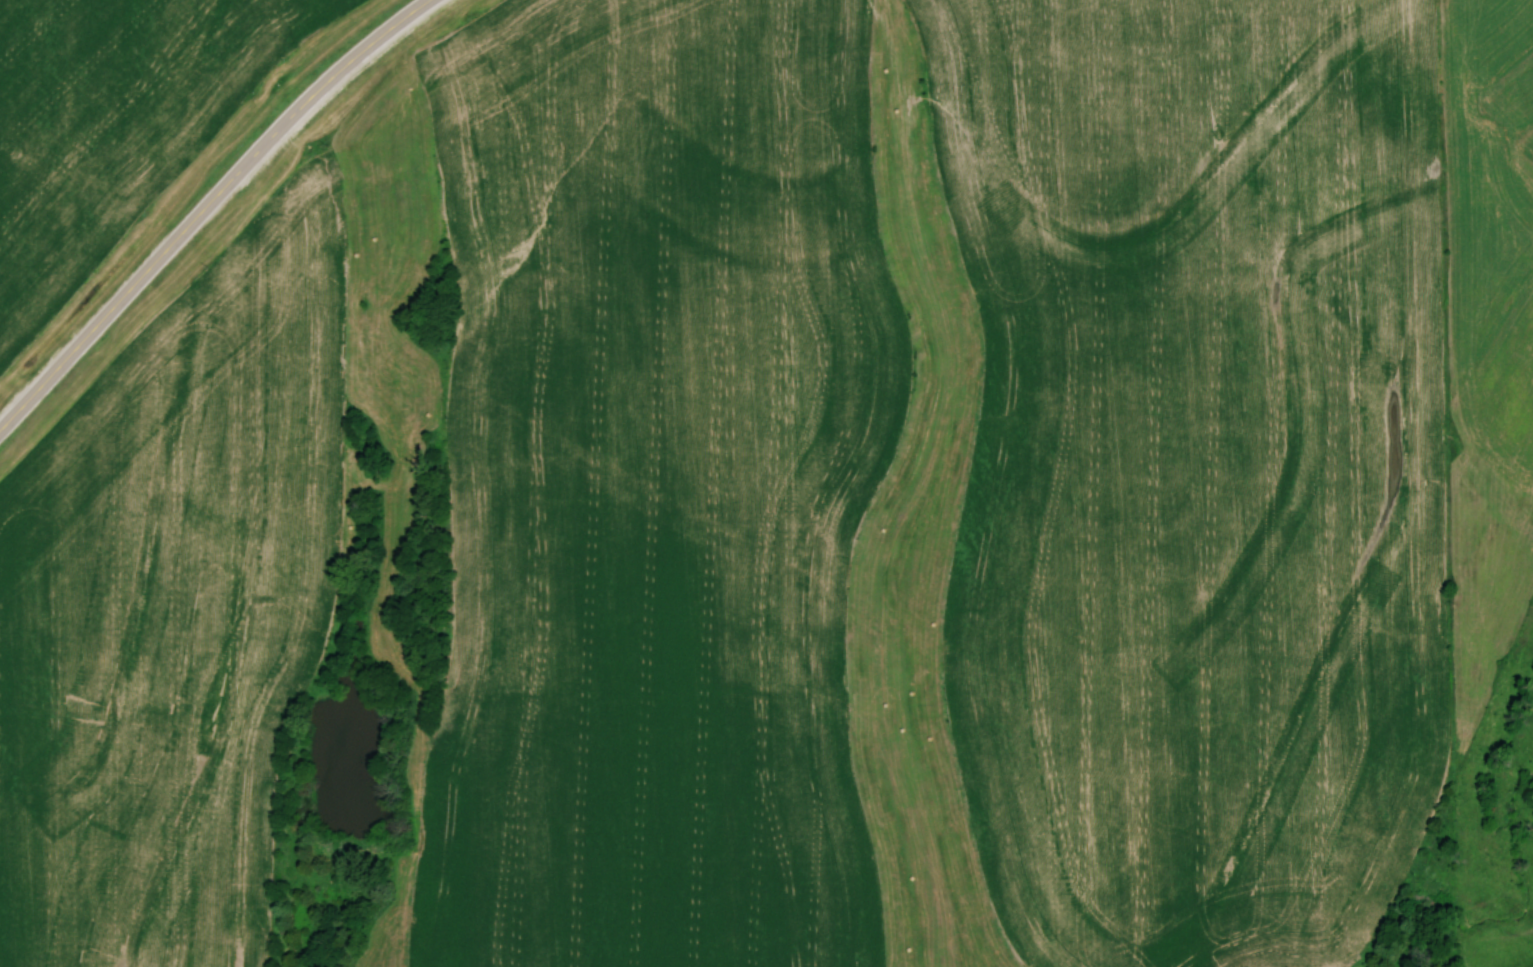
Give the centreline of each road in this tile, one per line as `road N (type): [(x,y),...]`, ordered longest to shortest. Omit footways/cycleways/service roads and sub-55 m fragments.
road 1 (secondary): [(429,0),(311,100),(0,429)]

